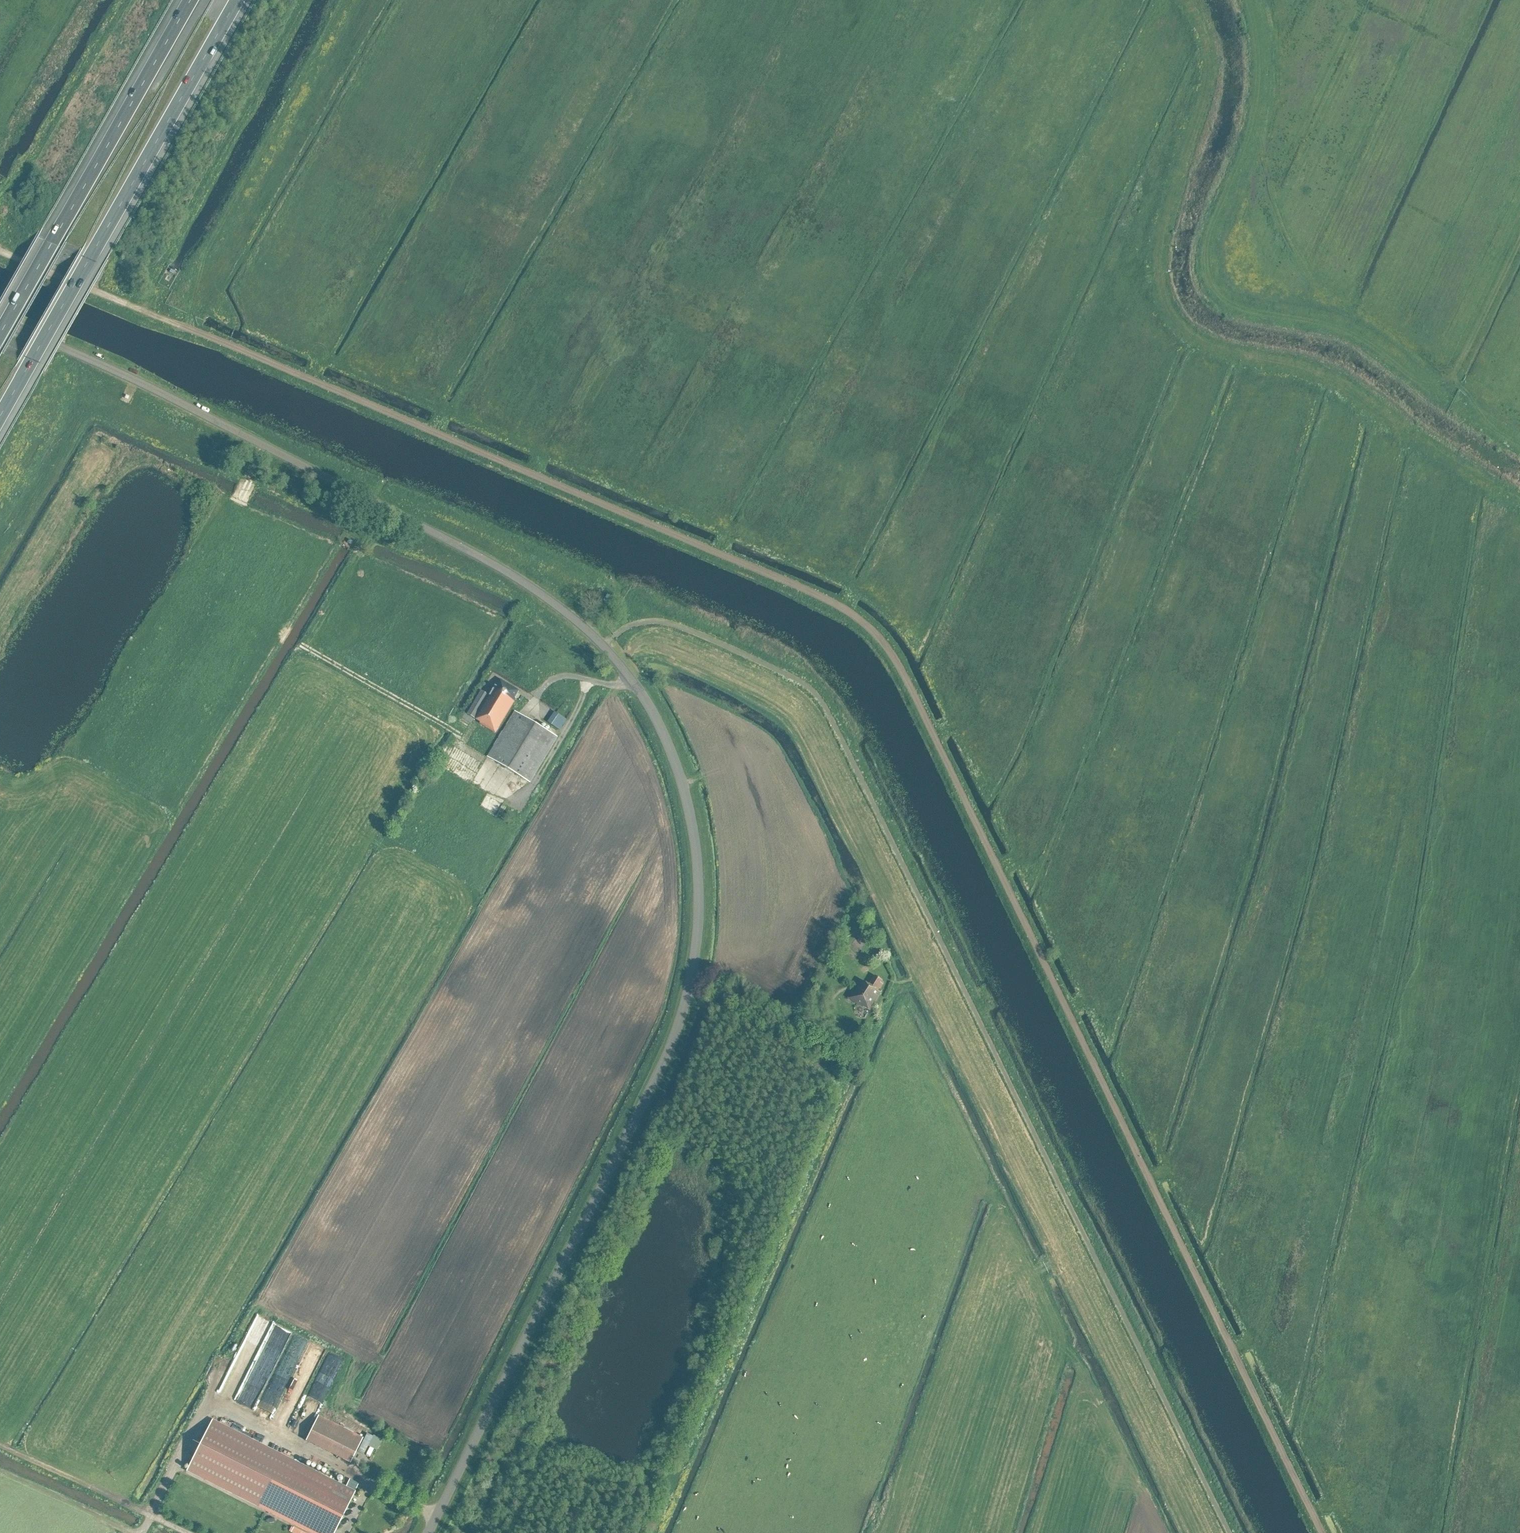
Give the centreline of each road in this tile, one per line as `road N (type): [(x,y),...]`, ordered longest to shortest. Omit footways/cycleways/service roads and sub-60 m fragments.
road 1 (track): [(0,252),(812,594),(881,638),(1323,1532)]
road 2 (unclassified): [(428,1532),(667,1052),(690,984),(701,890),(692,815),(671,749),(606,647),(512,577),(166,397),(0,324)]
road 3 (motorway): [(0,417),(236,0)]
road 4 (motorway): [(190,0),(0,334)]

